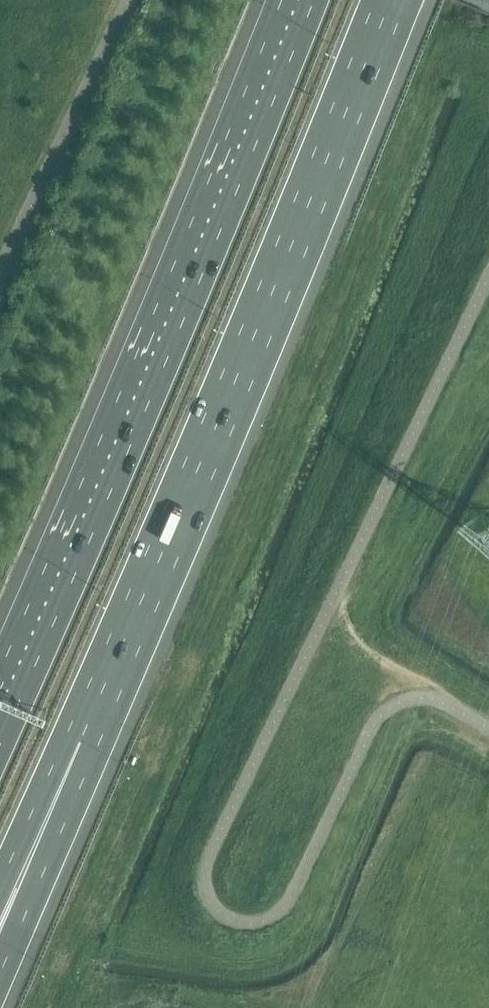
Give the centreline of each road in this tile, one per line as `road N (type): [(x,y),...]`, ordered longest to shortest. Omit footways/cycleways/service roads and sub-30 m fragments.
road 1 (motorway): [(80,739),(389,0)]
road 2 (motorway): [(296,0),(0,707)]
road 3 (motorway): [(0,972),(80,739)]
road 4 (motorway): [(0,903),(80,739)]

